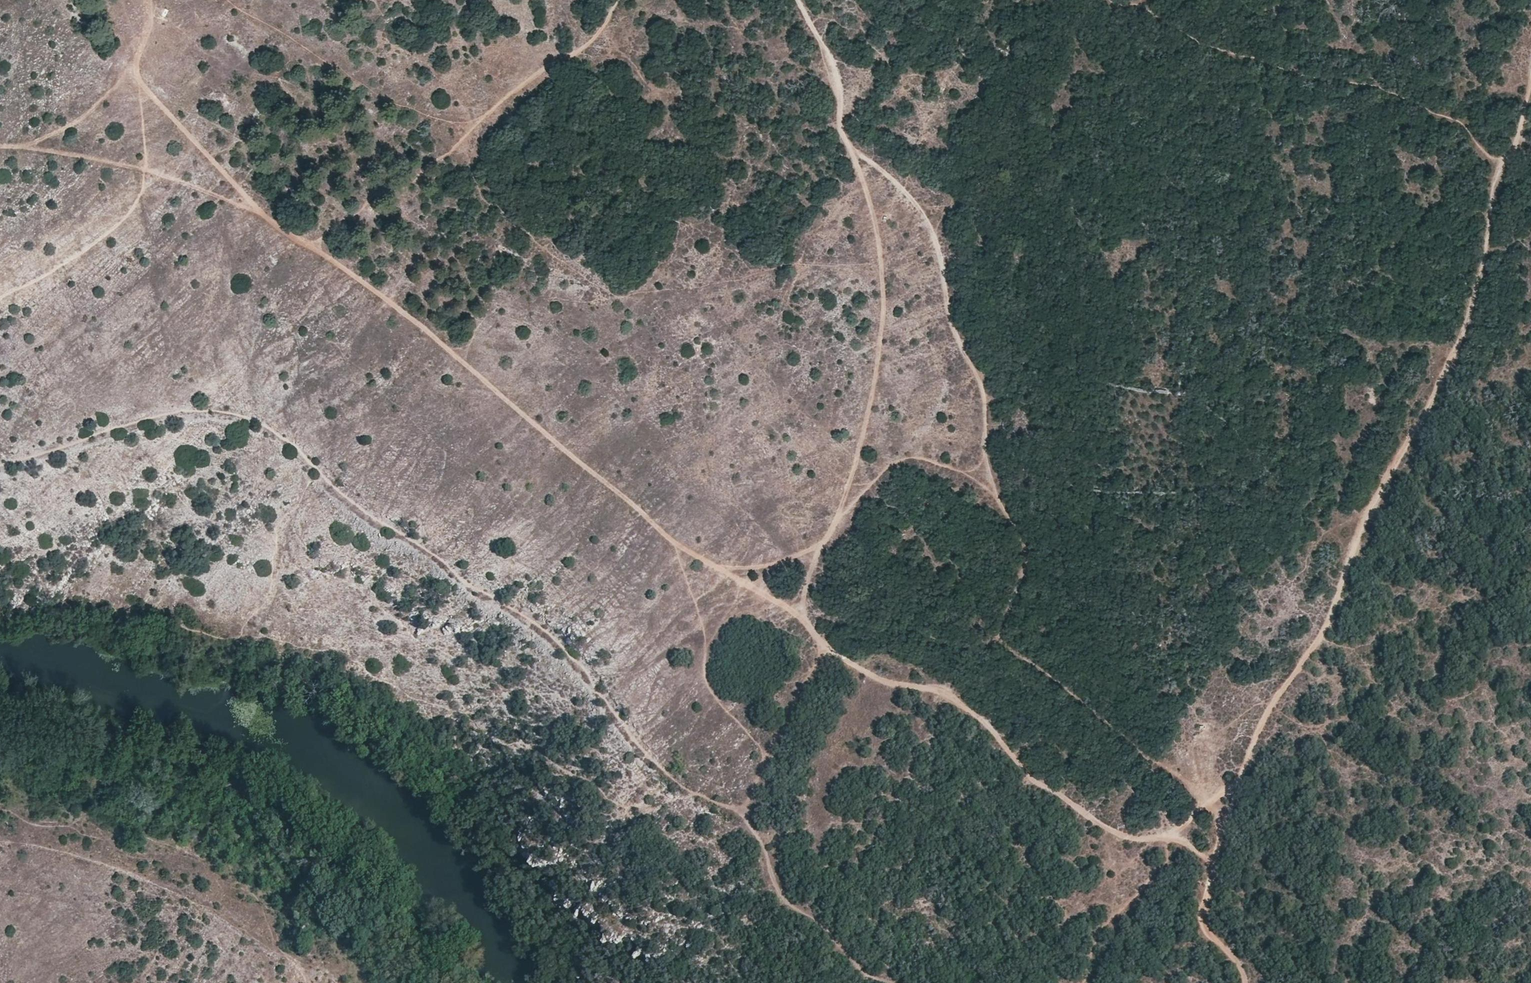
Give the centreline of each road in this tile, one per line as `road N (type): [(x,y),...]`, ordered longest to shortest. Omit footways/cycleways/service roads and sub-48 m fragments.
road 1 (track): [(267,217),(357,275),(688,554),(807,626),(838,664),(945,695),(1082,820),(1140,841),(1174,839),(1212,857)]
road 2 (track): [(889,982),(780,900),(746,817),(676,784),(648,759),(542,627),(357,505),(278,435),(213,411),(185,414),(0,466)]
road 3 (track): [(1237,982),(1213,919),(1212,857),(1231,789),(1271,704),(1315,641),(1368,511),(1451,355),(1530,76)]
road 4 (track): [(797,0),(841,97),(838,122),(886,290),(857,450),(829,532)]
road 5 (track): [(1119,0),(1242,57),(1433,112),(1468,126),(1506,160),(1519,140),(1530,145)]
road 6 (track): [(343,982),(210,908),(104,862),(39,846)]
road 7 (track): [(0,147),(140,169),(267,217)]
road 8 (track): [(267,217),(134,78),(133,56),(150,17),(145,0)]
road 9 (track): [(455,141),(587,42),(613,0)]

